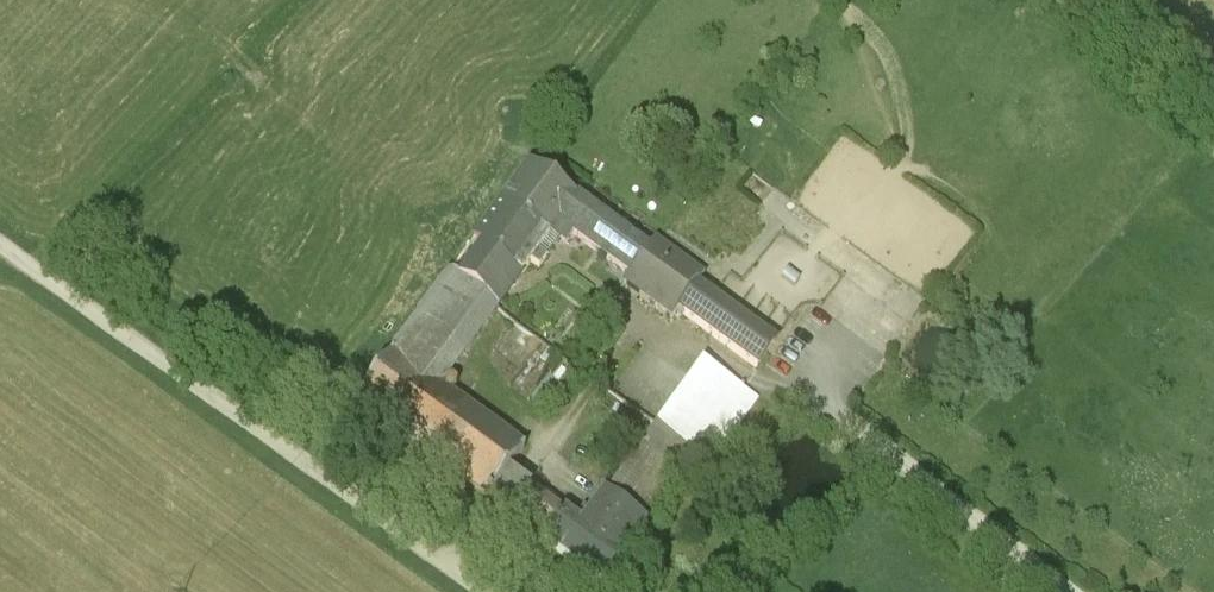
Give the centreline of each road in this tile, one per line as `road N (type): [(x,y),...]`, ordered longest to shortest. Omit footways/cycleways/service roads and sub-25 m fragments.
road 1 (track): [(0,245),(482,591)]

